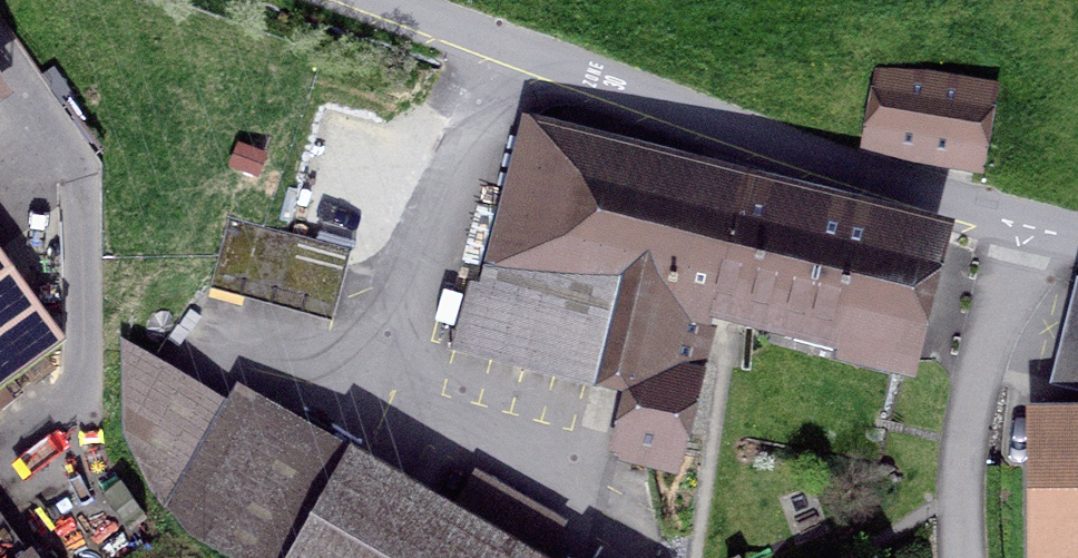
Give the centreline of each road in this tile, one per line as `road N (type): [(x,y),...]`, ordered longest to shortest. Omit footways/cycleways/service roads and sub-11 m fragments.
road 1 (unclassified): [(1041,227),(373,0)]
road 2 (residential): [(1041,227),(974,477),(975,557)]

